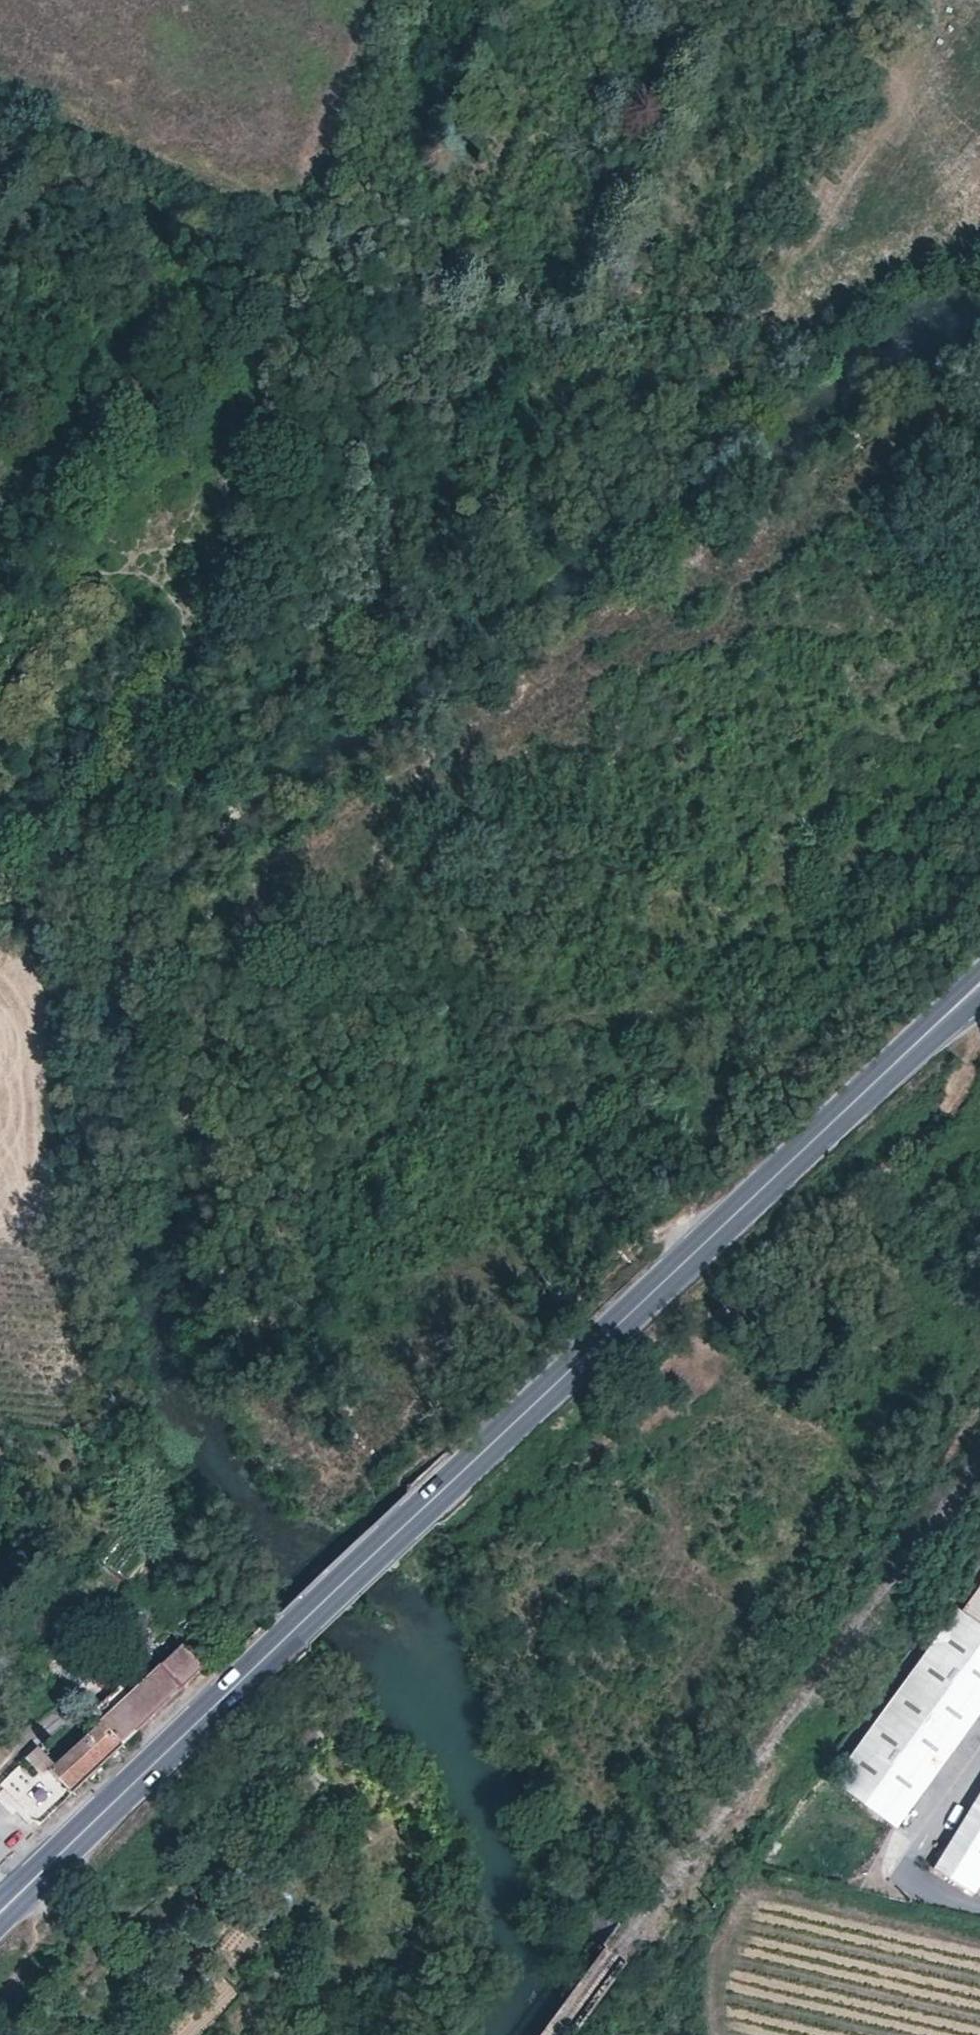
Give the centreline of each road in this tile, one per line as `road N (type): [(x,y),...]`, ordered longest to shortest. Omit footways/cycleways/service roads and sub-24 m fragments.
road 1 (primary): [(979,988),(0,1911)]

